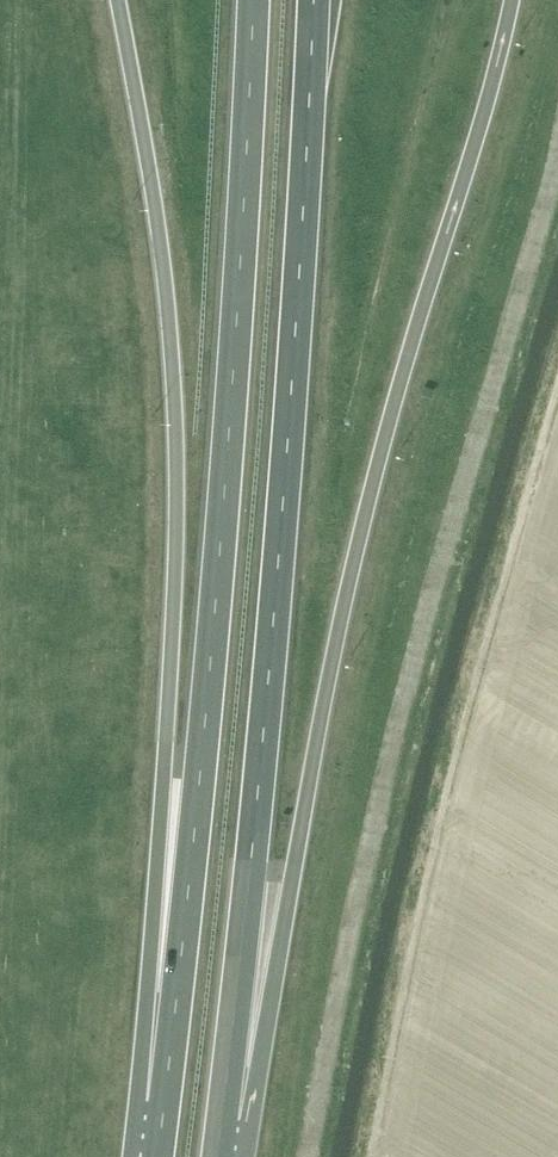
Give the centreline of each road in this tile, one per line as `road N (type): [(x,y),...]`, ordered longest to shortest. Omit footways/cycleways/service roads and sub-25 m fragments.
road 1 (trunk): [(222,1117),(292,883),(310,766),(395,399),(512,0)]
road 2 (trunk): [(222,1117),(290,459),(317,0)]
road 3 (trunk): [(119,0),(161,239),(175,403),(163,1102)]
road 4 (trunk): [(254,0),(226,473),(163,1102)]

